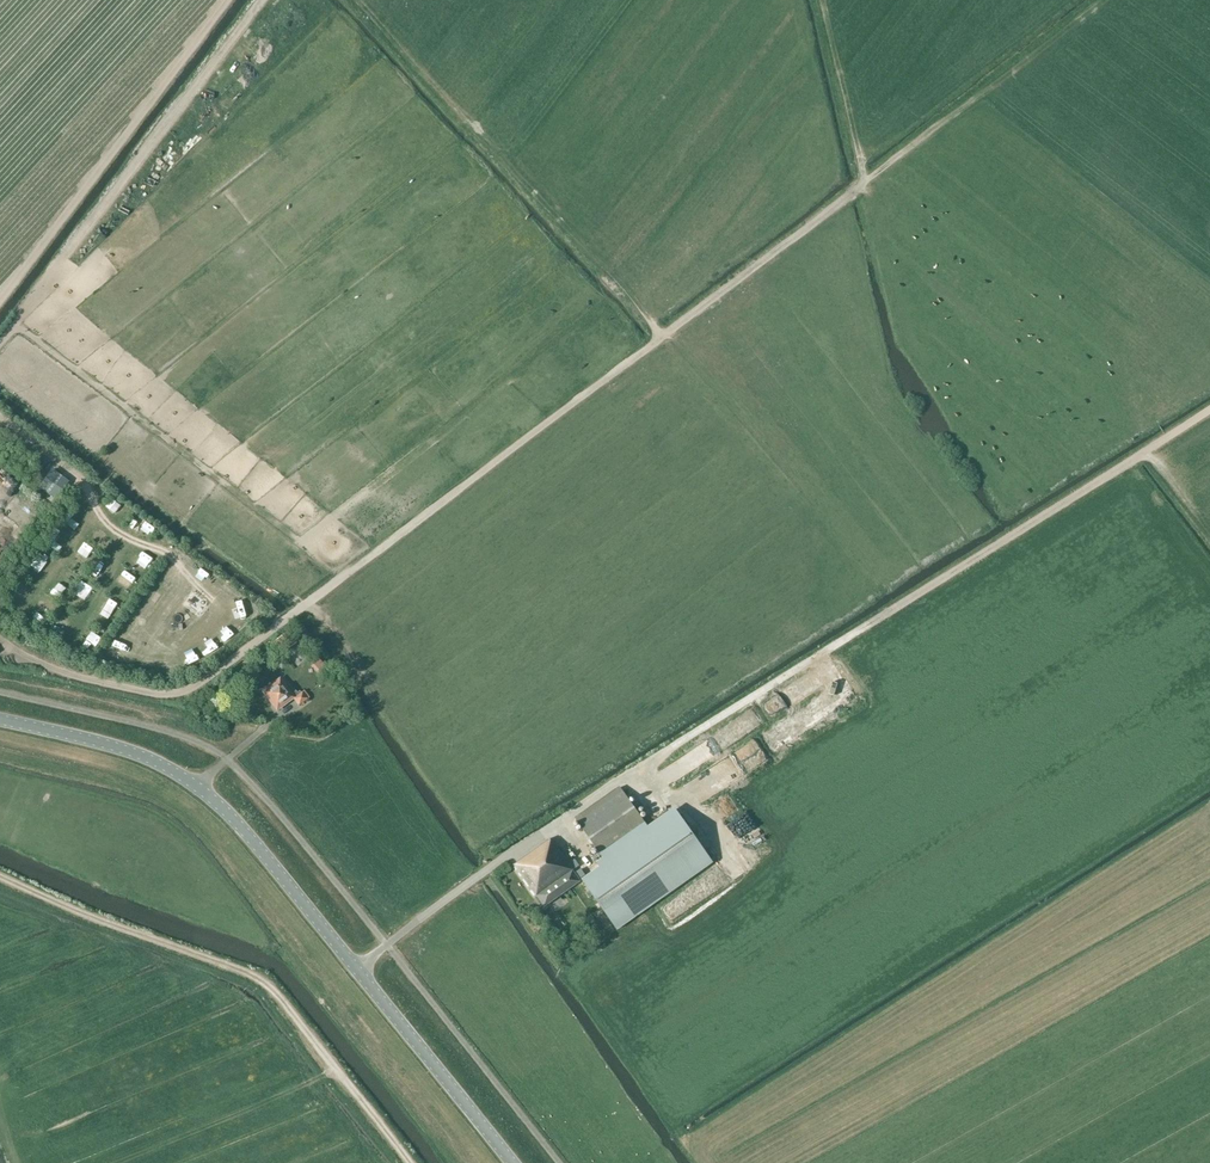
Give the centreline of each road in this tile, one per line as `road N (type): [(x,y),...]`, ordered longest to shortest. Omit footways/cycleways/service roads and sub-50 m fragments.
road 1 (track): [(1209,410),(572,814)]
road 2 (tertiary): [(512,1162),(216,802),(140,755),(0,719)]
road 3 (track): [(0,874),(71,910),(265,983),(334,1068)]
road 4 (track): [(229,0),(0,299)]
road 5 (track): [(334,1068),(409,1162)]

